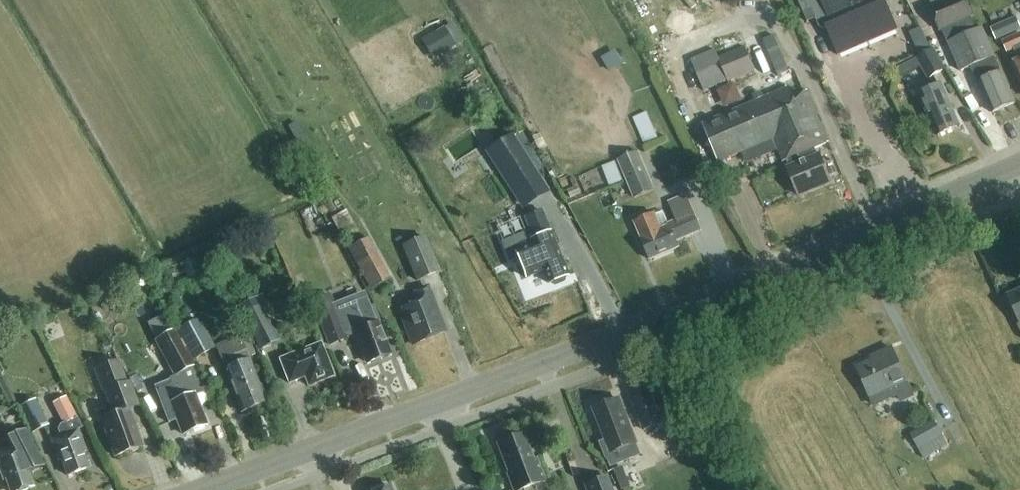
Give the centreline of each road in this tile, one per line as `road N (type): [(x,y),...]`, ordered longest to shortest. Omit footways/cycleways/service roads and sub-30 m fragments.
road 1 (tertiary): [(200,489),(610,335),(1019,164)]

